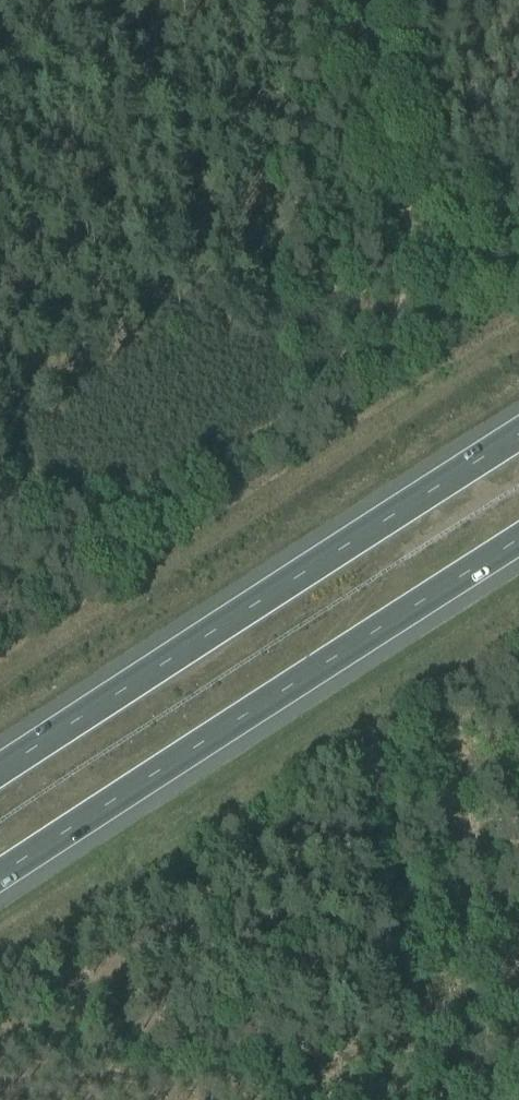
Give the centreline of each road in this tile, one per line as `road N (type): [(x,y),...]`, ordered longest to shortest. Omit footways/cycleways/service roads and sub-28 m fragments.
road 1 (track): [(0,503),(128,519),(283,417),(387,331),(418,232),(518,183)]
road 2 (motorway): [(518,443),(0,776)]
road 3 (motorway): [(0,880),(518,547)]

